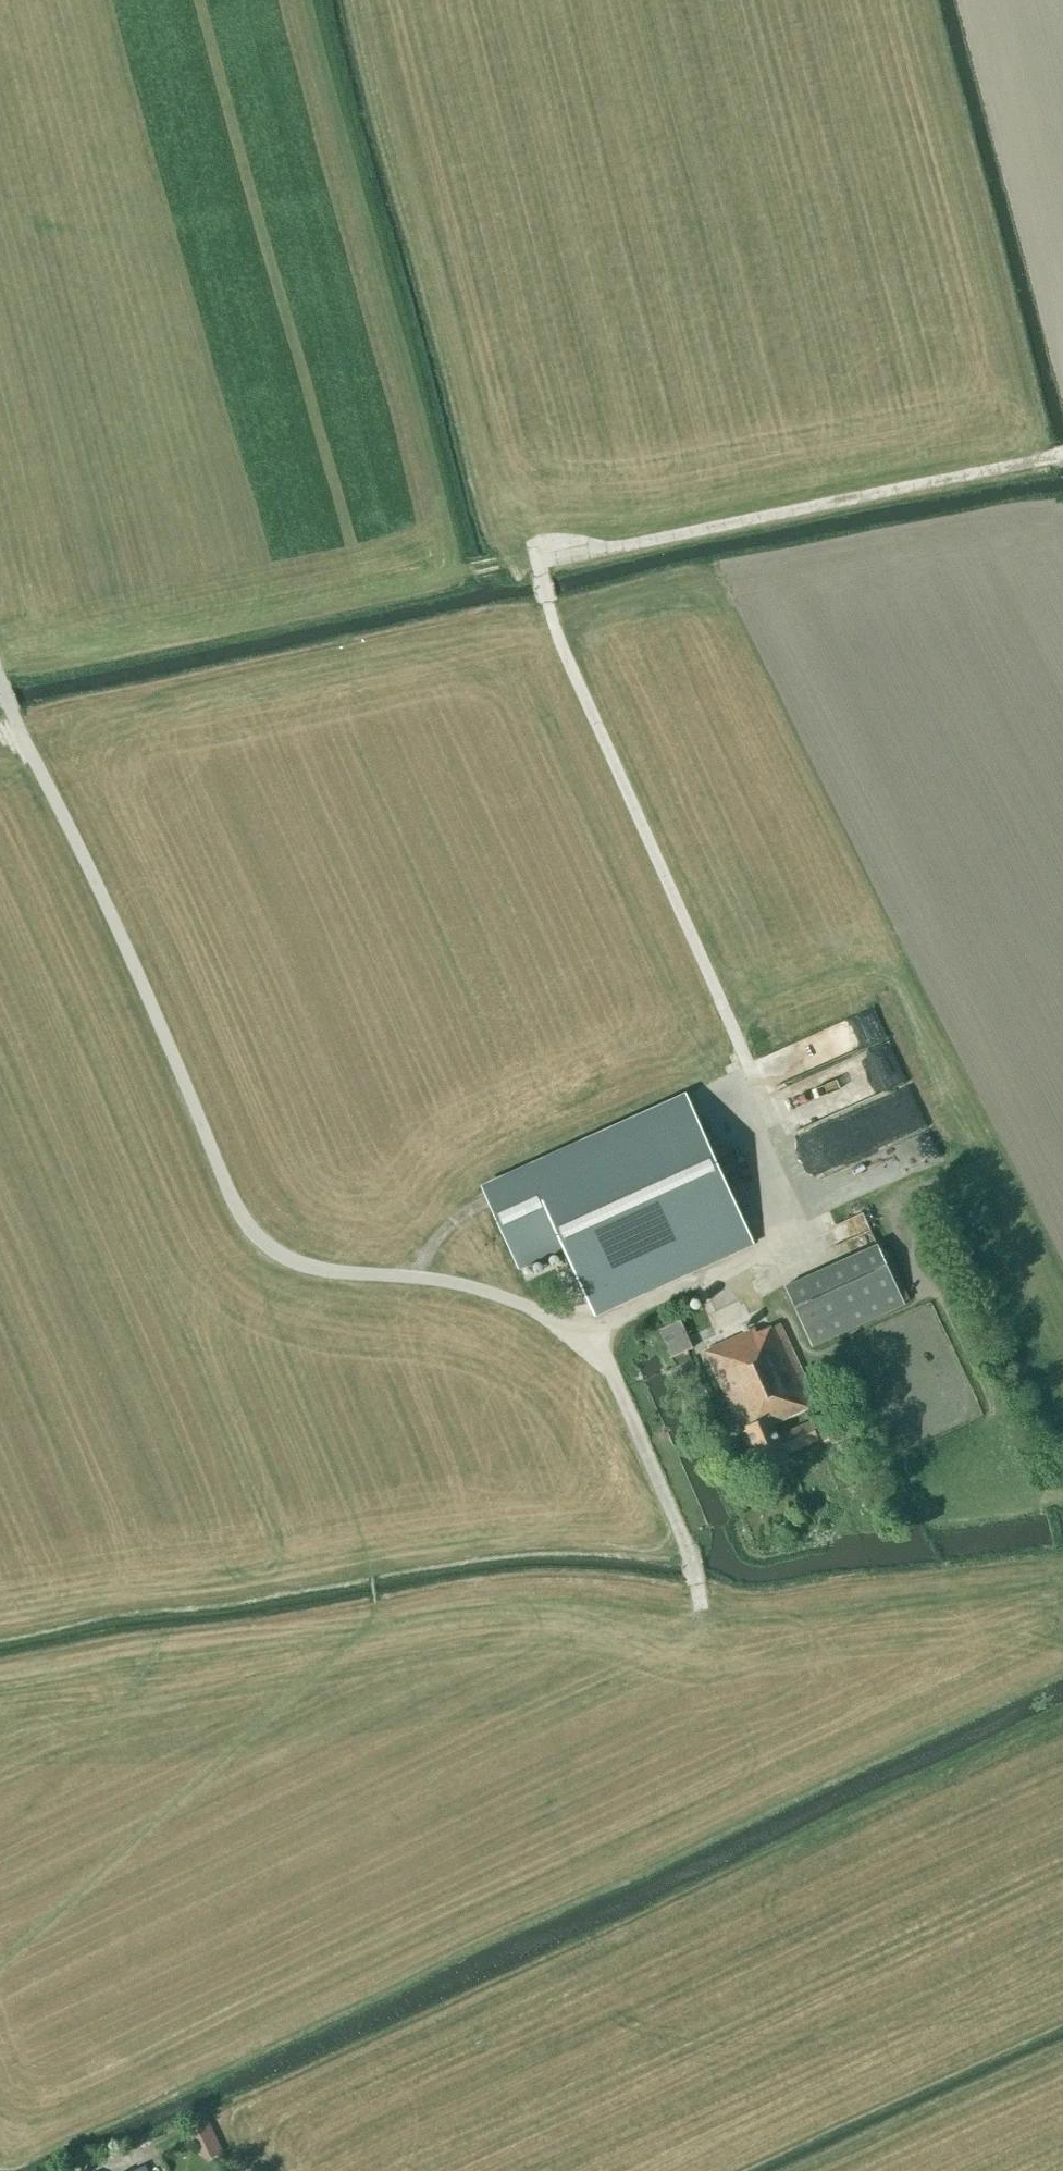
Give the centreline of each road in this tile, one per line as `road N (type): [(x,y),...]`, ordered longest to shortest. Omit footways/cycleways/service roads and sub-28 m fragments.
road 1 (track): [(581,1332),(790,1240),(737,1126),(771,1114),(555,630),(539,560),(1062,456)]
road 2 (unclassified): [(581,1332),(475,1287),(299,1264),(277,1254),(243,1219),(0,676)]
road 3 (track): [(581,1332),(607,1359),(686,1547),(700,1606)]

